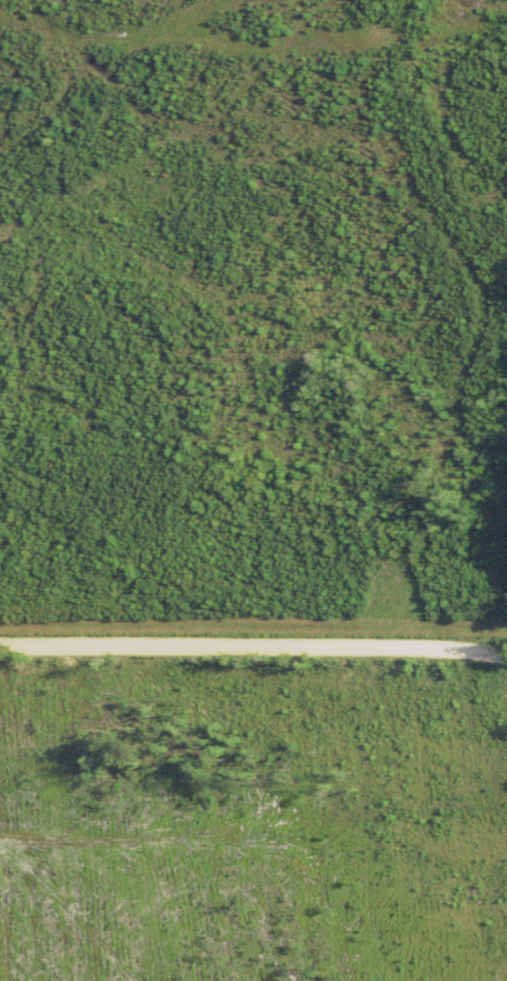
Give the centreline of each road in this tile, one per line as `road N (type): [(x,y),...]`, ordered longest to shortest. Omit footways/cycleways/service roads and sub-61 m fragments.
road 1 (residential): [(506,658),(405,649),(0,647)]

